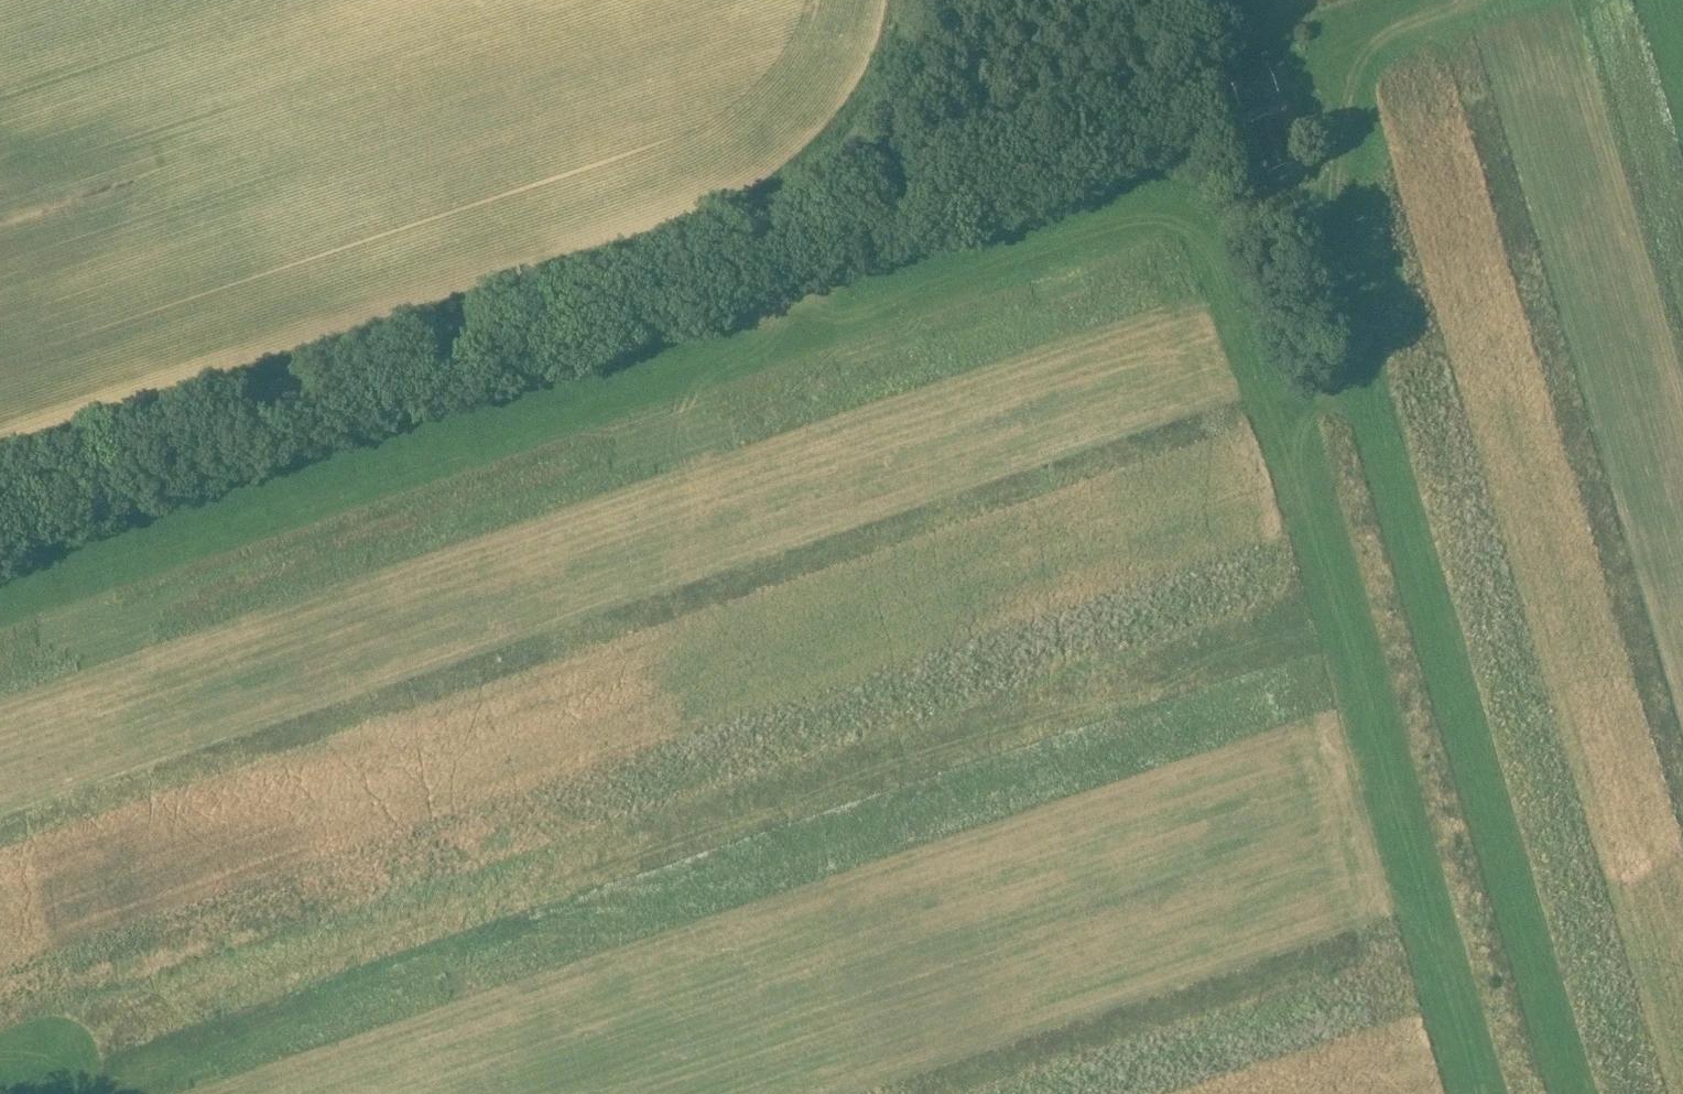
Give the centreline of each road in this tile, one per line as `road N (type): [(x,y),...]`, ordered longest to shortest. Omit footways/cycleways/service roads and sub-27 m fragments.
road 1 (unclassified): [(0,470),(754,204),(787,184),(840,129),(881,50),(892,0)]

